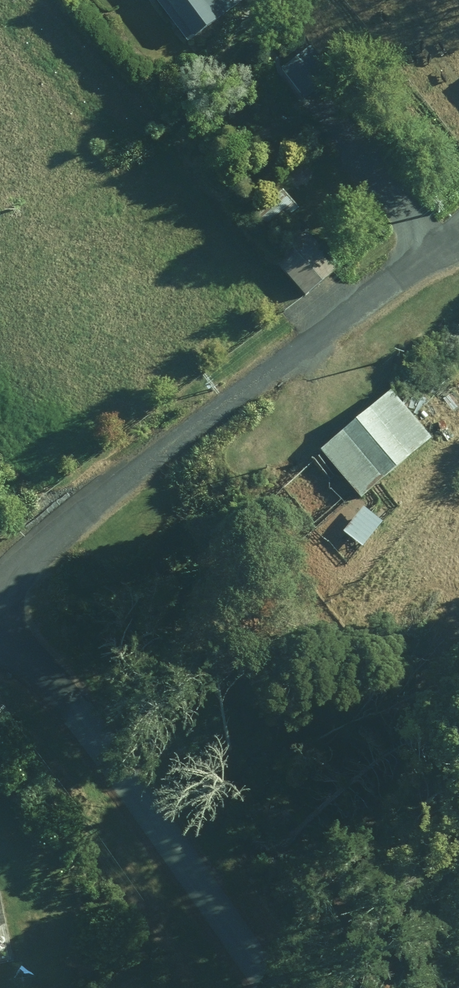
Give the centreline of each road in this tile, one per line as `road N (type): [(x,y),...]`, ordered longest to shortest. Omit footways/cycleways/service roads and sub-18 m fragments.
road 1 (unclassified): [(22,595),(421,249),(458,227)]
road 2 (unclassified): [(299,987),(22,595)]

